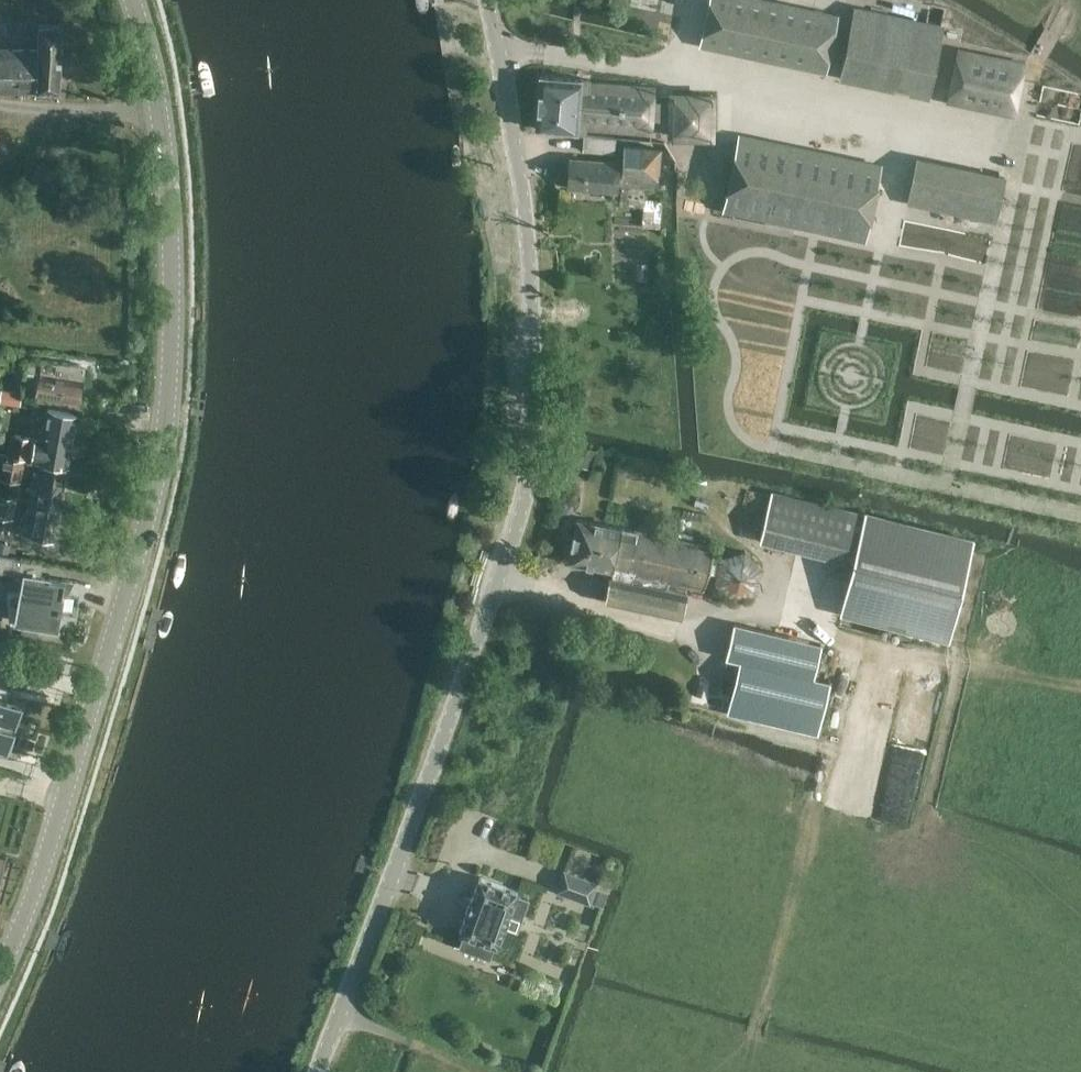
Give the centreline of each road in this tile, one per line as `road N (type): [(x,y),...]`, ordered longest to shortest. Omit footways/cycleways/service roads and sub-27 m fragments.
road 1 (unclassified): [(322,1071),(468,684),(521,502),(541,387),(536,238),(483,0)]
road 2 (tertiary): [(0,958),(66,784),(149,520),(160,459),(171,336),(168,118),(138,0)]
road 3 (track): [(1080,687),(873,652),(825,640),(793,618),(725,618),(680,630),(497,583)]

